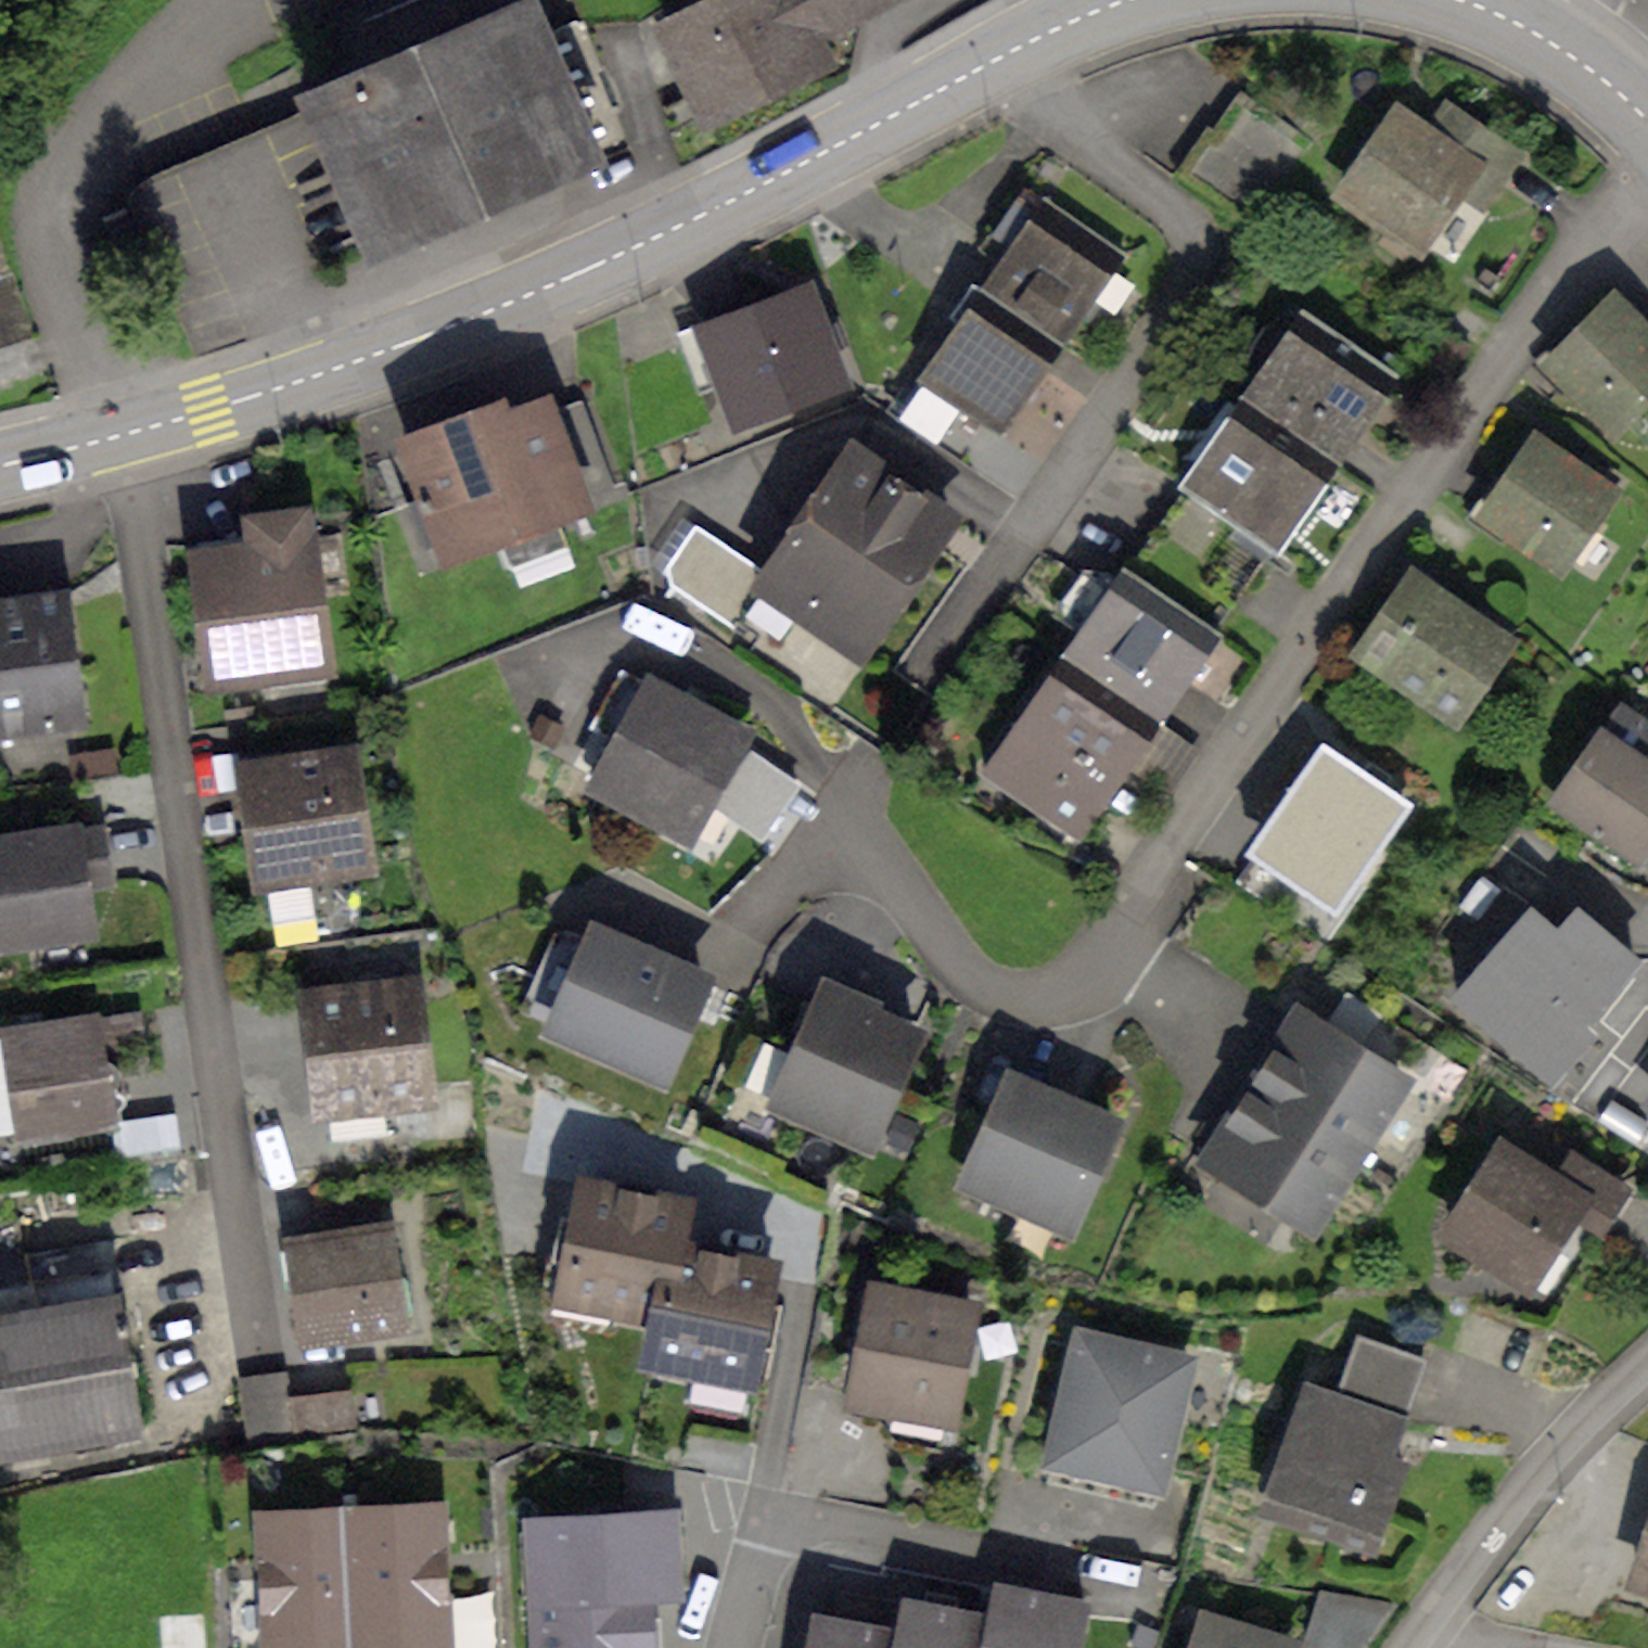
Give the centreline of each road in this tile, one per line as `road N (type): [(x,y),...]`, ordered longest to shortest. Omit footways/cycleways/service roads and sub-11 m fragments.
road 1 (residential): [(853,789),(966,979),(1008,1011),(1070,1015),(1110,981),(1625,236)]
road 2 (primary): [(124,436),(393,348),(552,283),(995,60)]
road 3 (residential): [(266,1356),(124,436)]
road 4 (residential): [(916,673),(1184,294),(1199,254),(1184,225),(995,60)]
road 5 (residential): [(1430,1647),(1575,1434),(1647,1369)]
road 6 (primary): [(1461,0),(1572,55),(1647,121)]
road 7 (primary): [(995,60),(1127,0)]
road 8 (primary): [(0,466),(124,436)]

